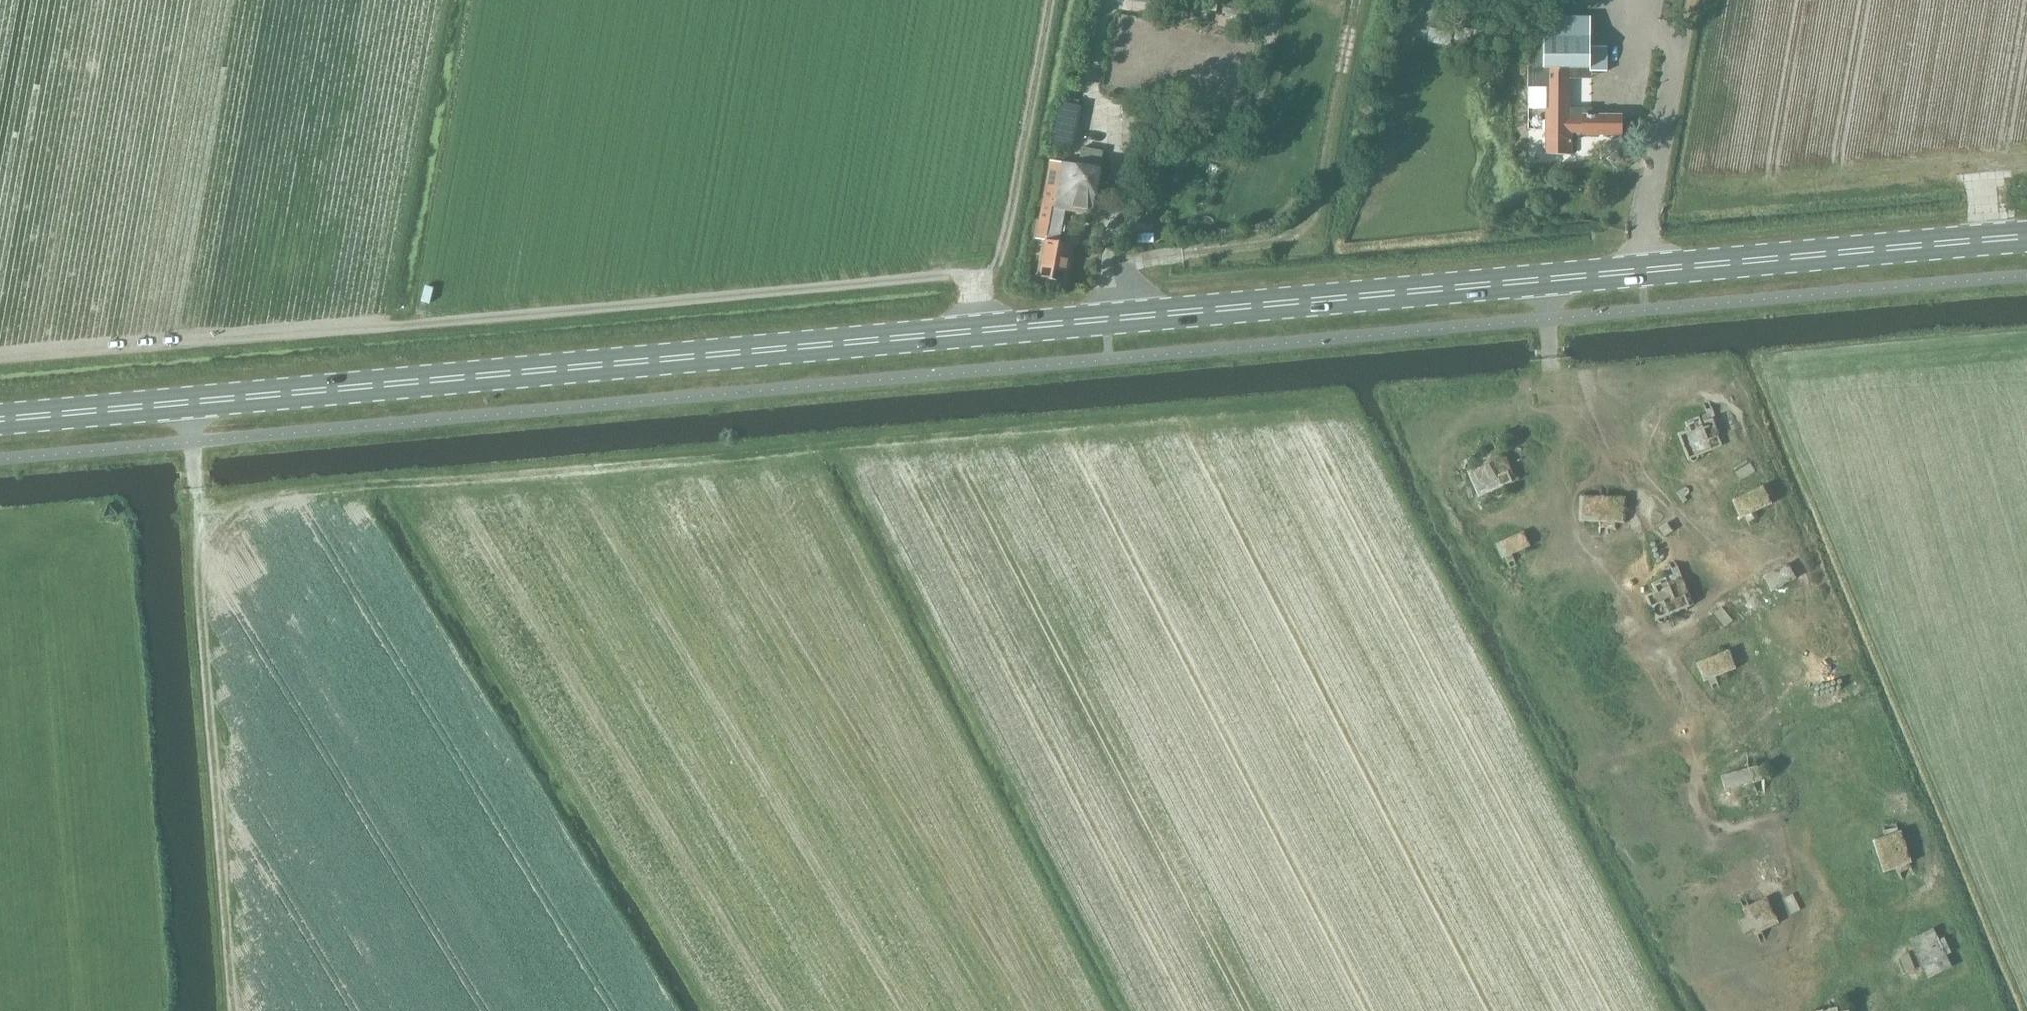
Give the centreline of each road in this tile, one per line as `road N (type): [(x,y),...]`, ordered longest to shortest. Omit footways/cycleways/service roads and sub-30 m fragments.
road 1 (secondary): [(0,420),(2026,240)]

